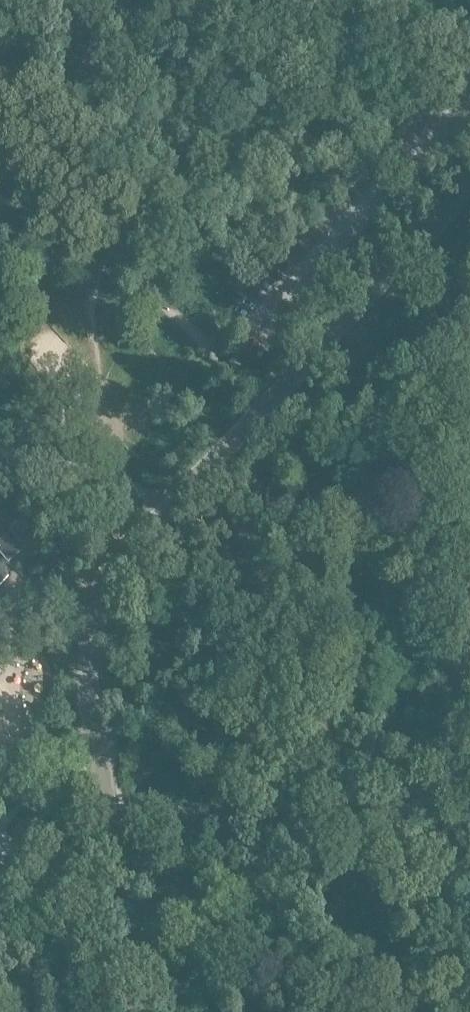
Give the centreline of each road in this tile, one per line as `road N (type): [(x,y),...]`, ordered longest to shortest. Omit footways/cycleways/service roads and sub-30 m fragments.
road 1 (unclassified): [(469,183),(140,540),(108,586),(87,679),(138,1011)]

